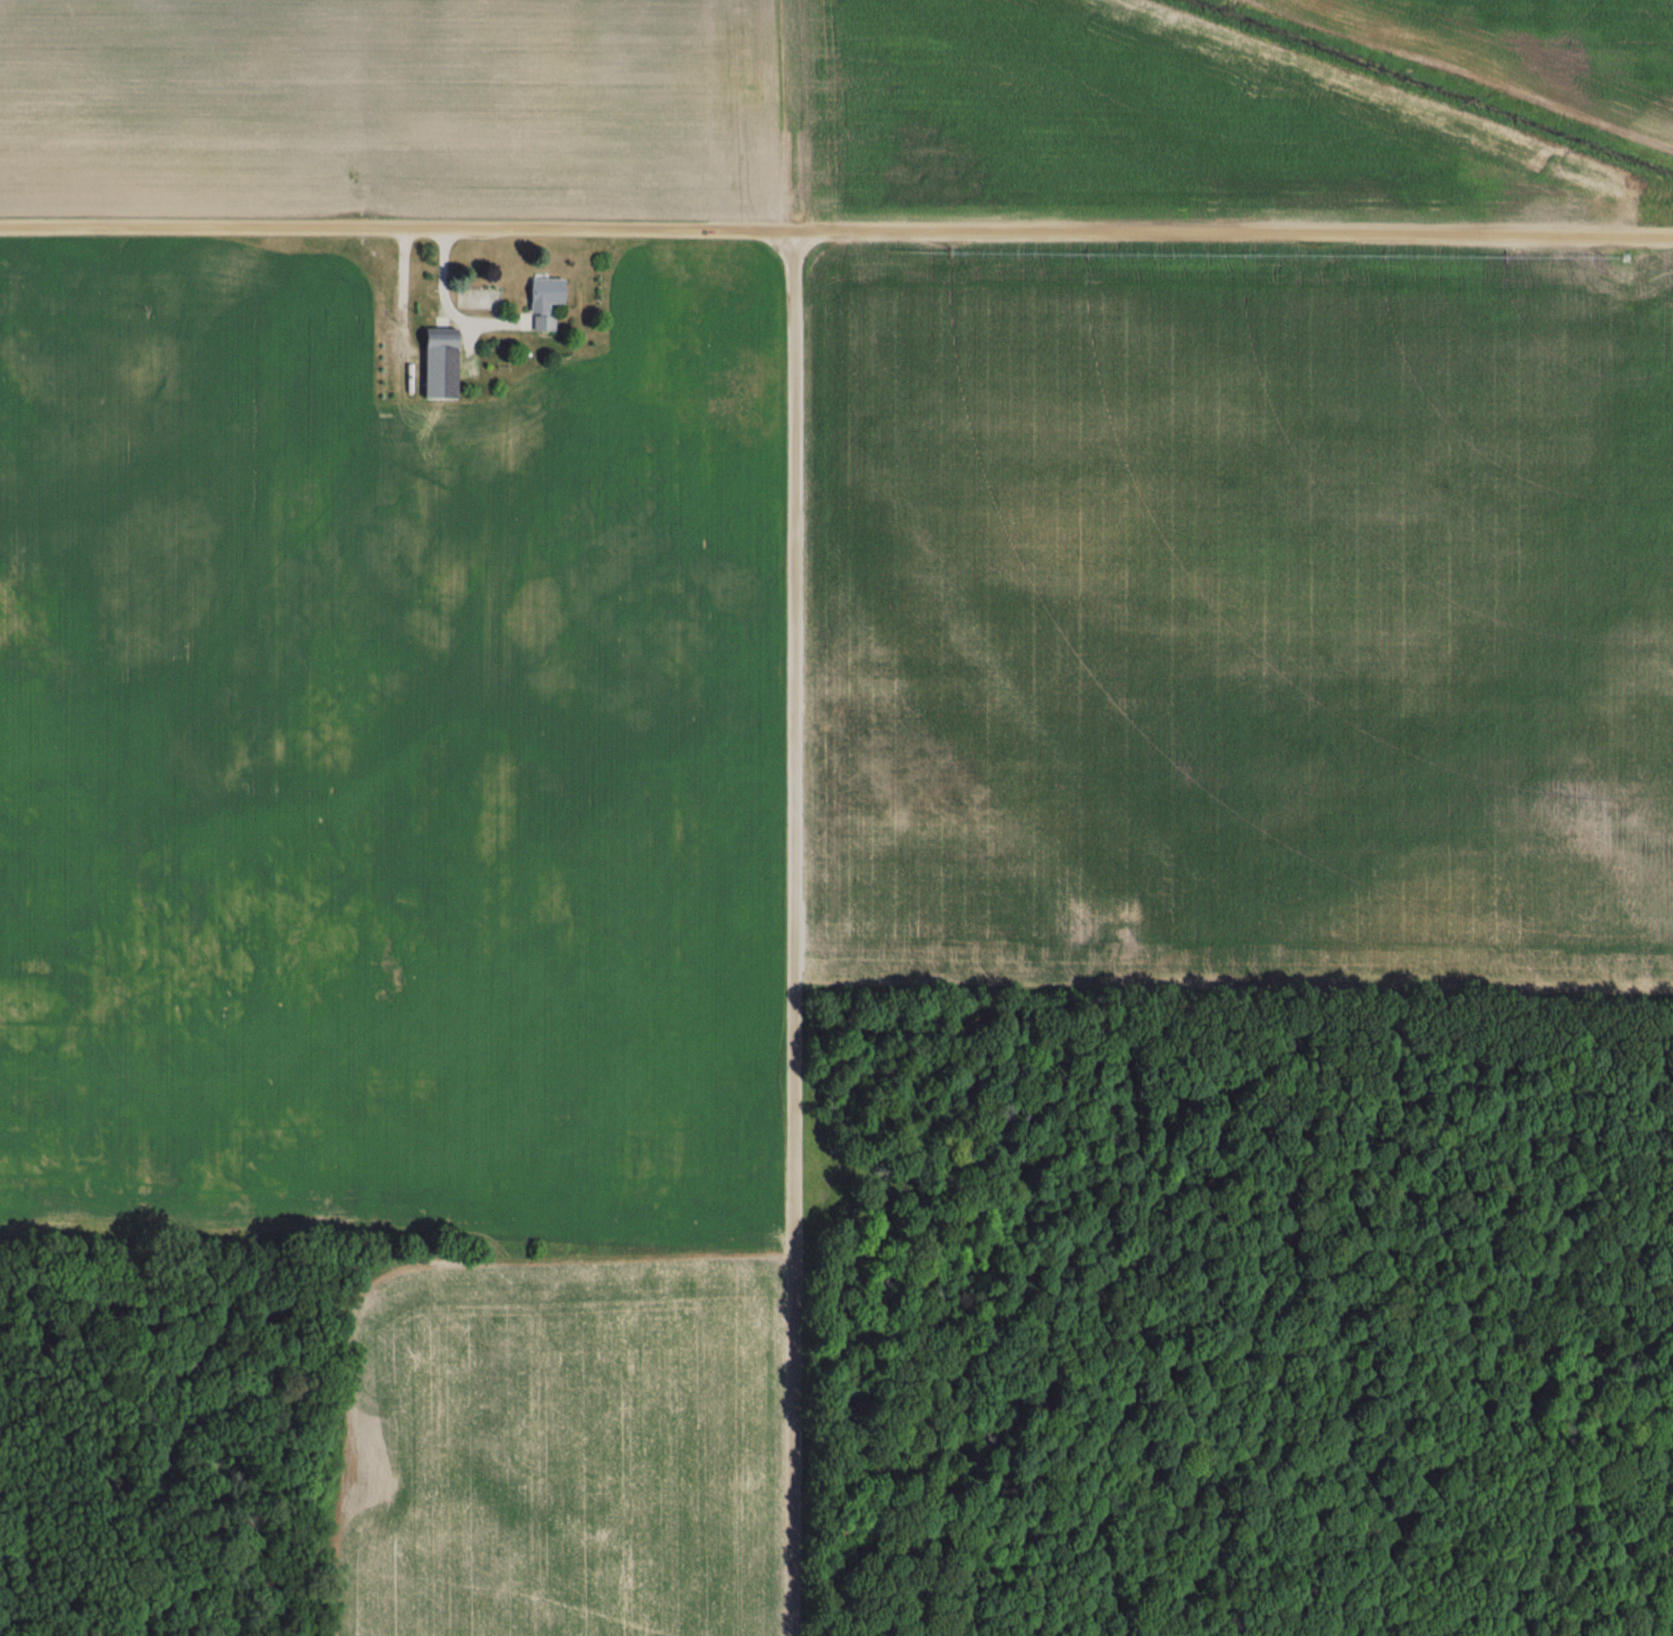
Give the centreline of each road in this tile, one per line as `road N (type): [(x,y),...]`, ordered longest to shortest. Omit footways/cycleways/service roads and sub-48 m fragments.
road 1 (residential): [(1672,236),(0,226)]
road 2 (residential): [(796,1635),(797,231)]

